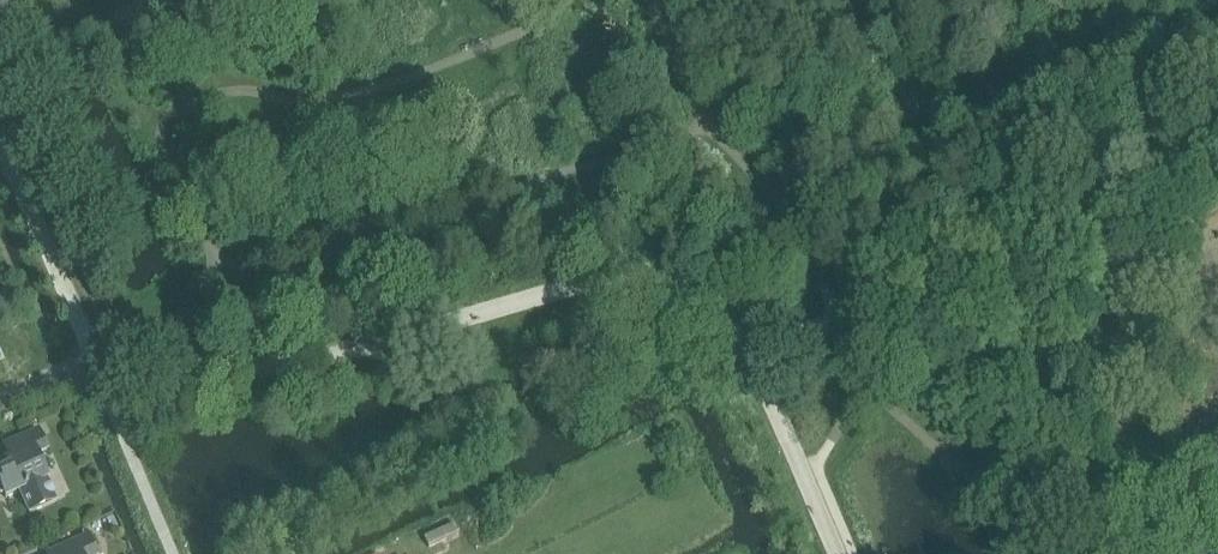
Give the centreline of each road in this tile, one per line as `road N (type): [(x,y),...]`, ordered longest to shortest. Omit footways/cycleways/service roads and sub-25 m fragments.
road 1 (unclassified): [(175,553),(98,370)]

